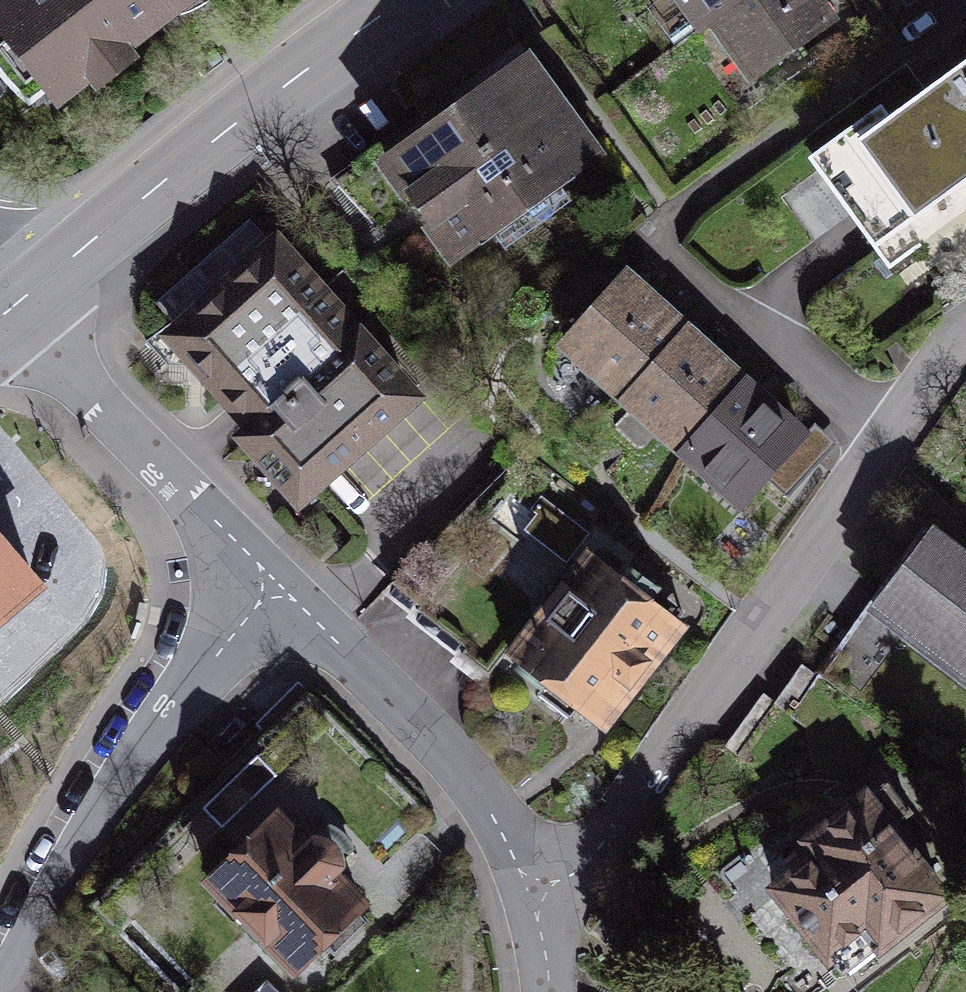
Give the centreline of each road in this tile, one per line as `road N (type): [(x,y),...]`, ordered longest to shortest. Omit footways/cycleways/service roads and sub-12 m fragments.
road 1 (residential): [(534,891),(564,882),(607,841),(930,424),(965,388)]
road 2 (secondary): [(7,312),(230,126),(403,0)]
road 3 (residential): [(276,583),(132,763),(0,982)]
road 4 (residential): [(276,583),(432,733),(489,808),(534,891)]
road 5 (residential): [(7,312),(276,583)]

